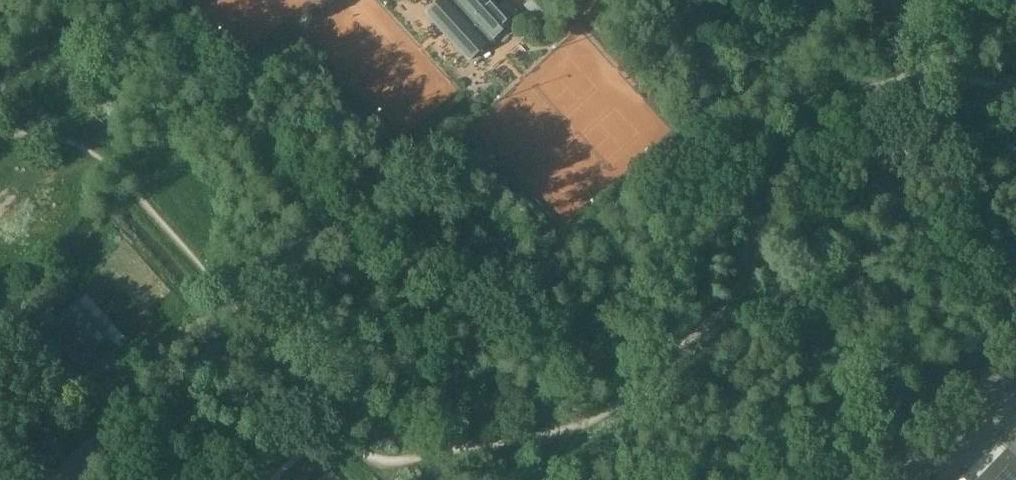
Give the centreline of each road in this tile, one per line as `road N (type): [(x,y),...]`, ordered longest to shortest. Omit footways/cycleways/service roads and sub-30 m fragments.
road 1 (unclassified): [(904,479),(1015,378)]

